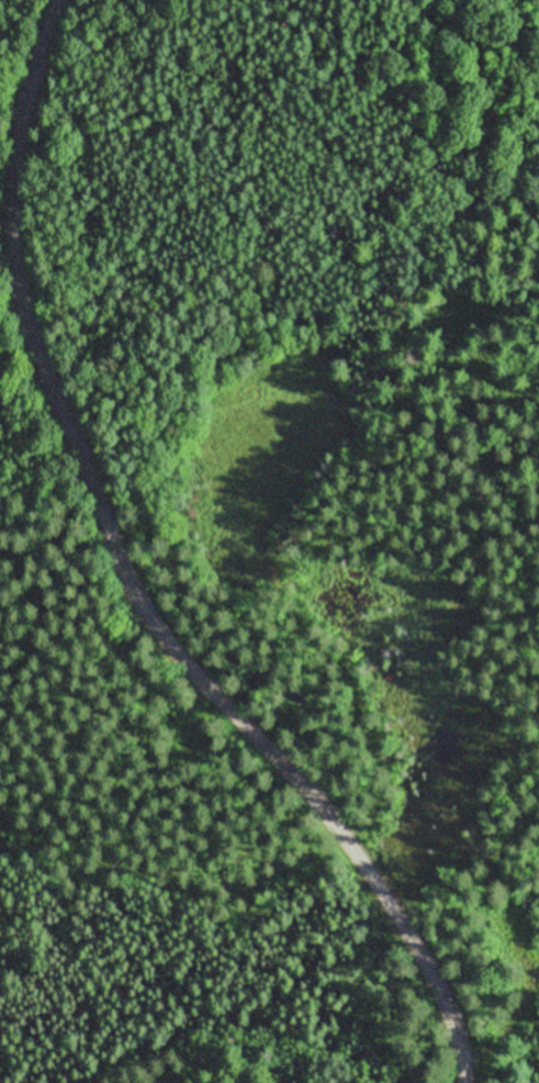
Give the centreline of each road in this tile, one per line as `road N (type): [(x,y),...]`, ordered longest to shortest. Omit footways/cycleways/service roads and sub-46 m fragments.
road 1 (residential): [(448,1082),(441,997),(411,897),(204,662),(113,580),(110,500),(42,281),(26,19),(35,0)]

